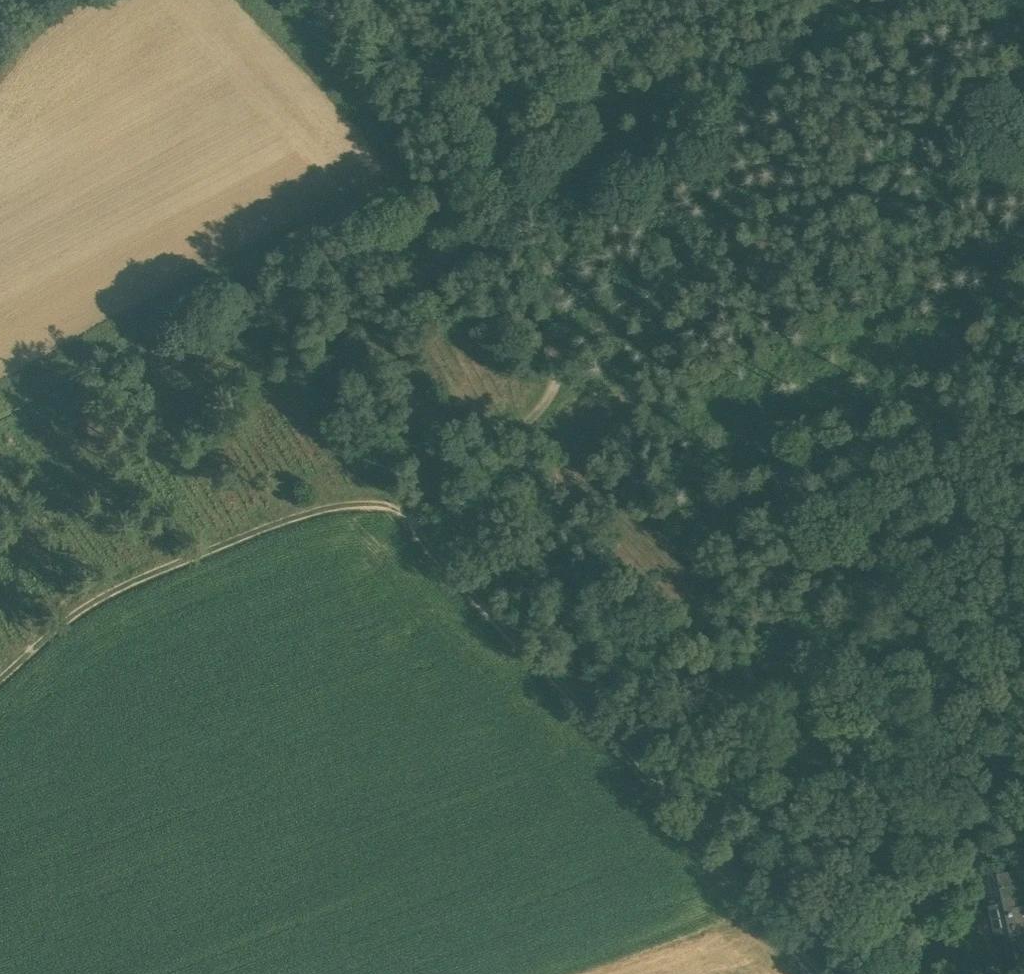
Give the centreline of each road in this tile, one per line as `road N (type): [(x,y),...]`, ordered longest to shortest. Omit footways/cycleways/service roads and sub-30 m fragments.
road 1 (track): [(397,513),(816,973)]
road 2 (track): [(403,0),(558,376),(547,399),(397,513)]
road 3 (track): [(1023,522),(705,848)]
road 4 (track): [(397,513),(364,506),(307,516),(155,574),(81,614),(0,682)]

